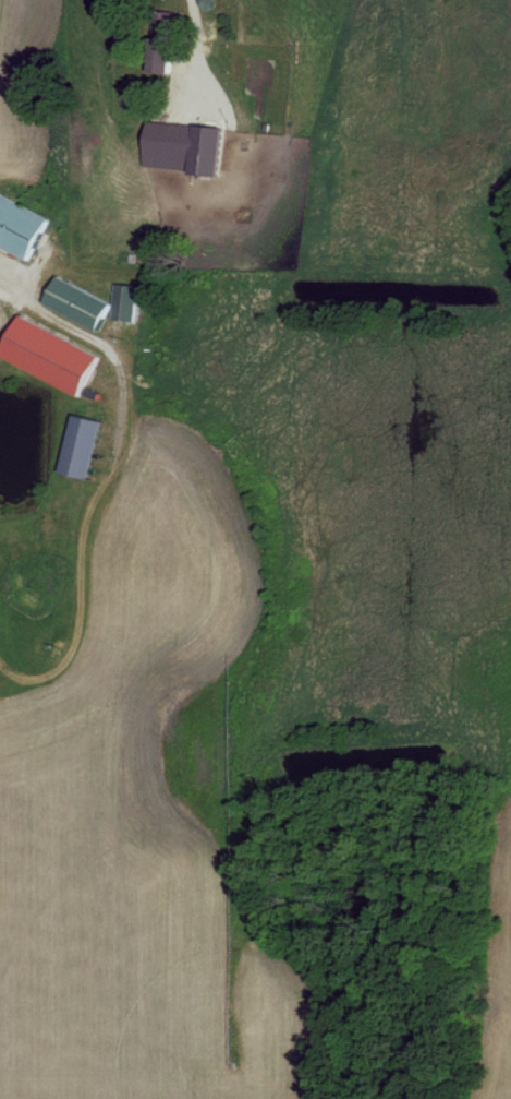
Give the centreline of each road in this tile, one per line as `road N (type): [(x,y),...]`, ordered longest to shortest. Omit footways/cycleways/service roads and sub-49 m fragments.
road 1 (residential): [(510,655),(236,612),(216,617),(167,654)]
road 2 (residential): [(510,36),(455,211),(510,244)]

